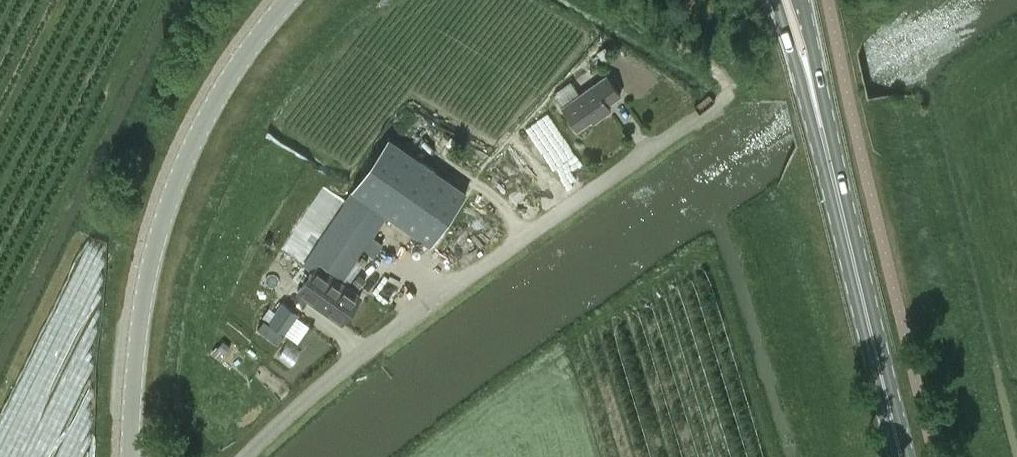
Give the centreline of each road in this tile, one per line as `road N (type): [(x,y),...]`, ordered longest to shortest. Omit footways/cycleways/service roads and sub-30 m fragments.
road 1 (unclassified): [(248,456),(361,354),(743,91)]
road 2 (unclassified): [(128,456),(141,314),(172,190),(210,108),(285,0)]
road 3 (secondary): [(900,456),(790,0)]

